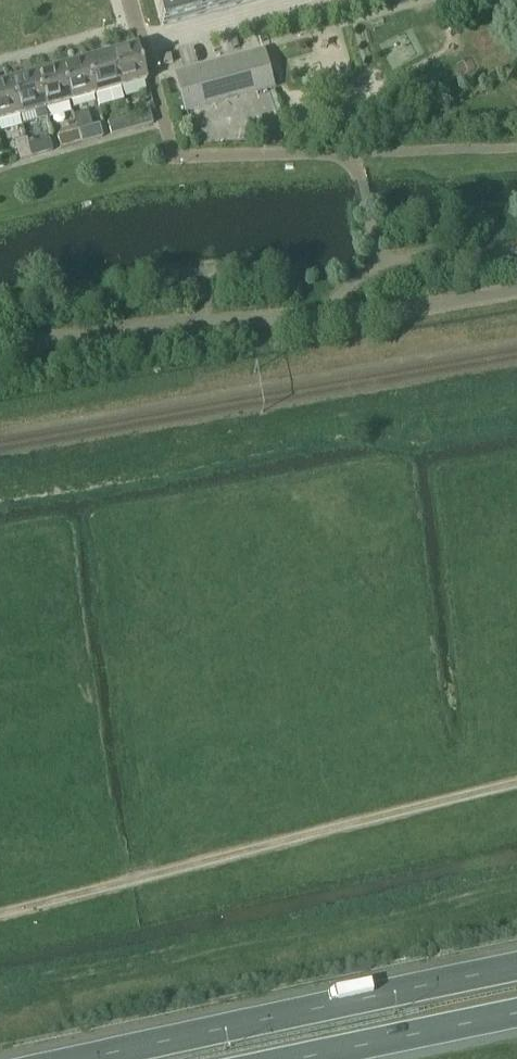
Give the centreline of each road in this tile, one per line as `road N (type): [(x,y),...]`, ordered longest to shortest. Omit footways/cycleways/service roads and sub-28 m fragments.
road 1 (track): [(0,913),(516,782)]
road 2 (trunk): [(516,967),(83,1058)]
road 3 (trunk): [(298,1058),(516,1013)]

